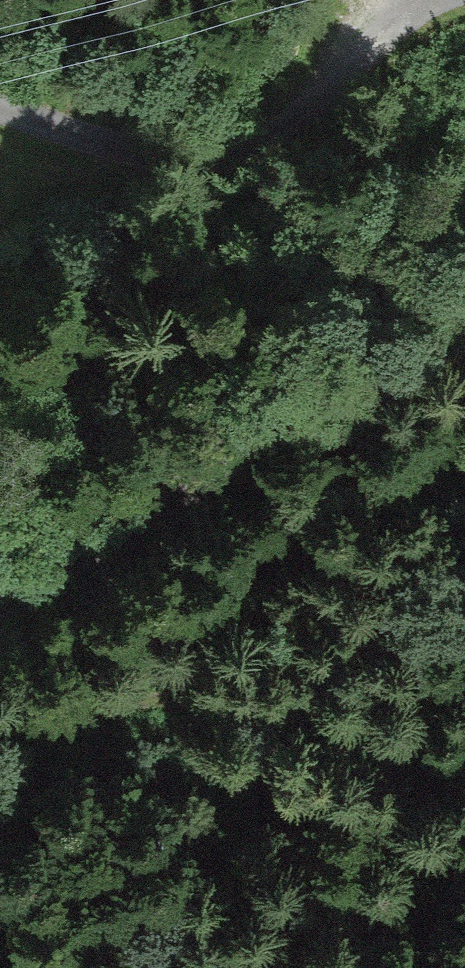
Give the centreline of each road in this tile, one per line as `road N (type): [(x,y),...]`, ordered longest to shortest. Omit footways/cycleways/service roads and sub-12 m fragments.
road 1 (track): [(464,345),(283,436),(0,610)]
road 2 (track): [(0,106),(173,161),(233,153),(287,126),(447,0)]
road 3 (track): [(0,720),(119,698),(202,698),(464,750)]

